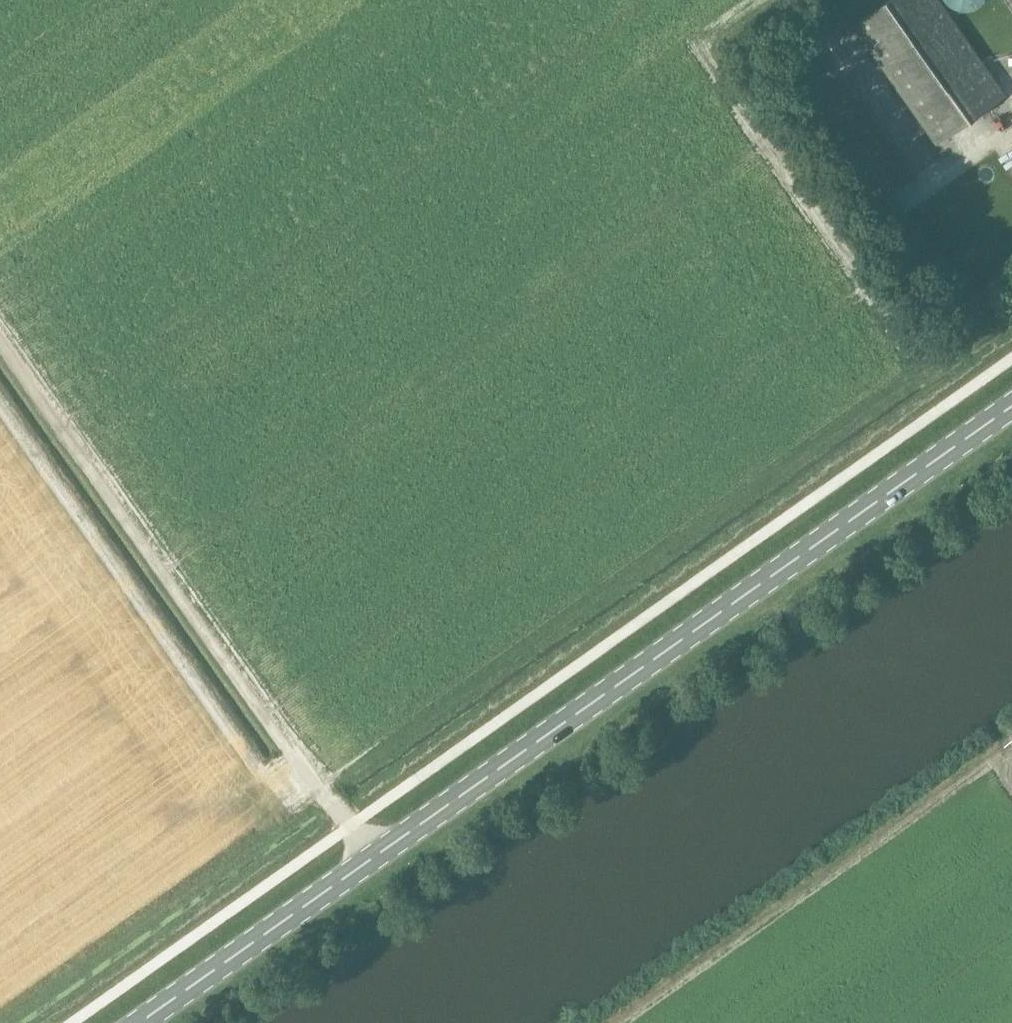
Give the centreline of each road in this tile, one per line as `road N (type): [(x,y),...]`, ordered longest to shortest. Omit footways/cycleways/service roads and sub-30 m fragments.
road 1 (primary): [(140,1022),(1011,407)]

